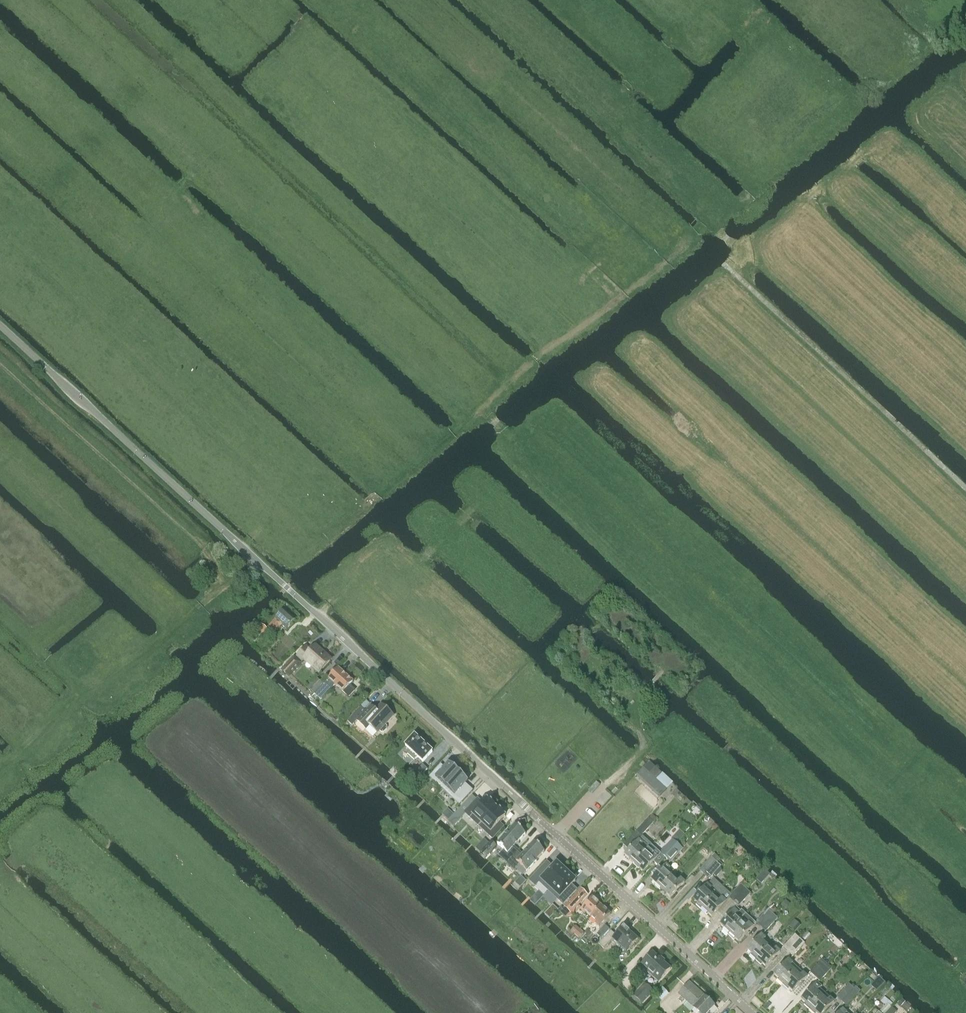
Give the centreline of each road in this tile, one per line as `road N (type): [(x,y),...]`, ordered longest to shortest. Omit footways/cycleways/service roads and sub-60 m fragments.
road 1 (tertiary): [(751,1012),(0,326)]
road 2 (track): [(965,489),(729,269),(740,255),(706,221),(634,289),(538,357),(491,416),(460,429),(377,492),(295,567),(256,535),(245,549)]
road 3 (track): [(965,19),(713,225)]
road 4 (track): [(223,586),(66,702),(0,765)]

